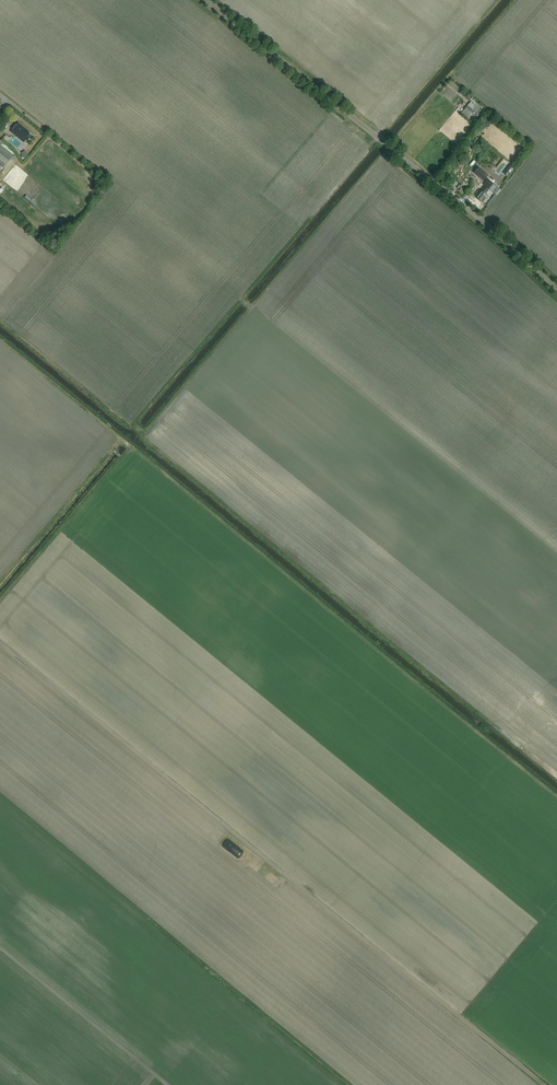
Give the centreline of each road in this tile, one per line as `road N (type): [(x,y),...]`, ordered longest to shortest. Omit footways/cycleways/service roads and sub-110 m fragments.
road 1 (unclassified): [(556,291),(208,0)]
road 2 (track): [(377,138),(493,0)]

